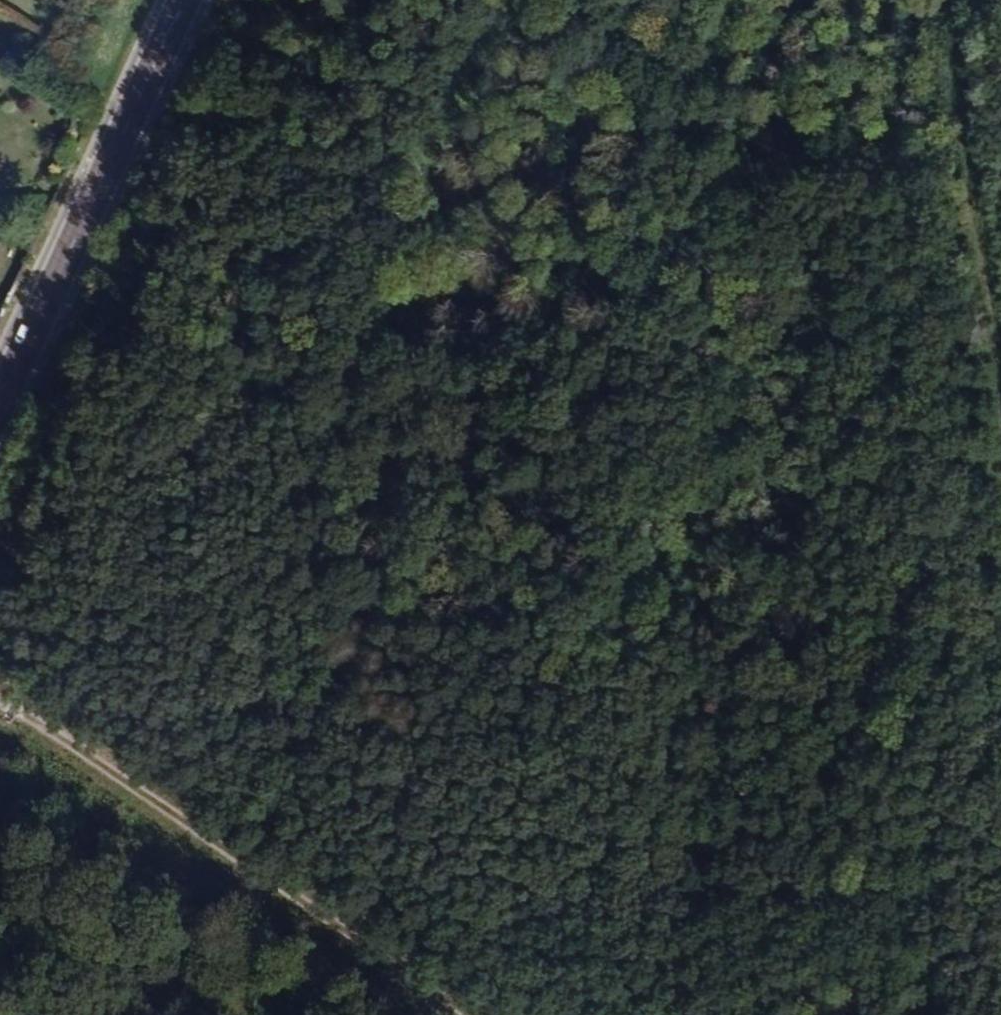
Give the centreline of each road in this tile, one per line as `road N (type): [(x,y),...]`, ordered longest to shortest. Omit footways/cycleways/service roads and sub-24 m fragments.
road 1 (primary): [(185,0),(0,399)]

